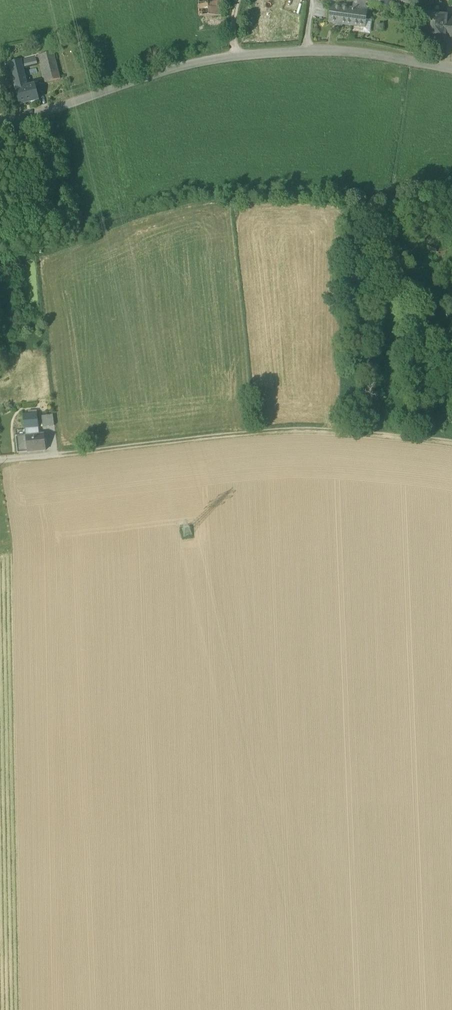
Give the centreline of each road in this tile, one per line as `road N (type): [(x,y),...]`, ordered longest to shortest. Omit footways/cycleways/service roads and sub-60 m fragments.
road 1 (residential): [(451,70),(346,51),(228,57),(0,125)]
road 2 (track): [(65,453),(301,428),(451,442)]

